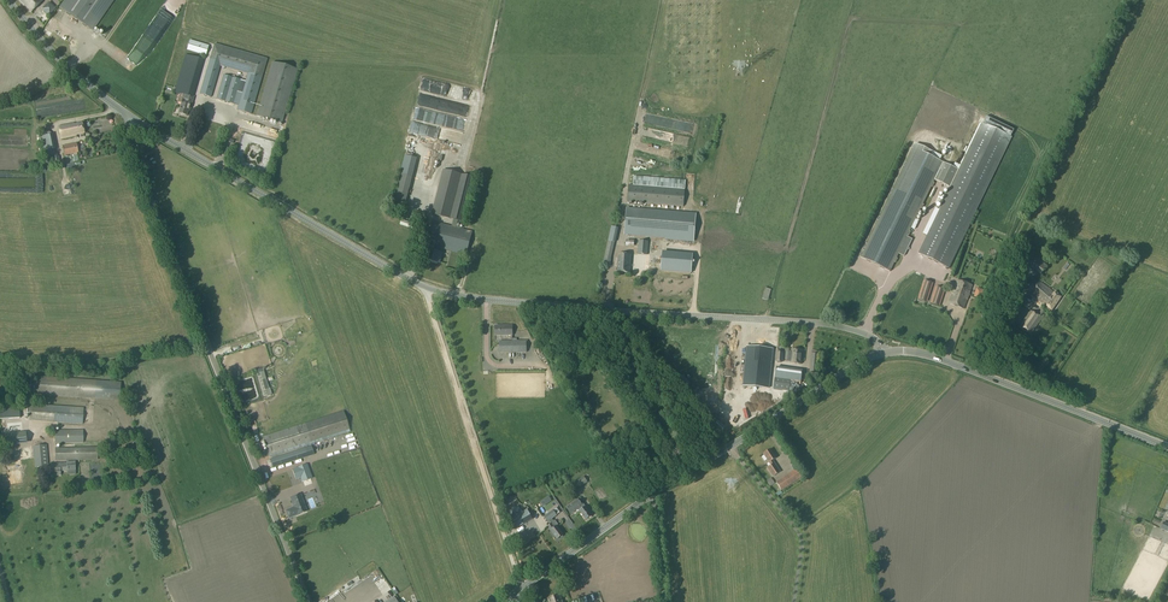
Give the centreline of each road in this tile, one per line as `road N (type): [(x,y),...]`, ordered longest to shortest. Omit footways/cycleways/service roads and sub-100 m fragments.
road 1 (unclassified): [(308,601),(127,137),(130,115)]
road 2 (tertiary): [(883,353),(873,337),(827,325),(486,299),(423,285)]
road 3 (tertiary): [(520,588),(883,353)]
road 4 (tertiary): [(423,285),(130,115)]
road 5 (track): [(856,0),(768,321)]
road 6 (unclassified): [(423,285),(520,588)]
road 7 (track): [(603,310),(662,0)]
road 8 (tertiary): [(1167,447),(928,354),(883,353)]
road 9 (tertiary): [(130,115),(74,74),(7,0)]

